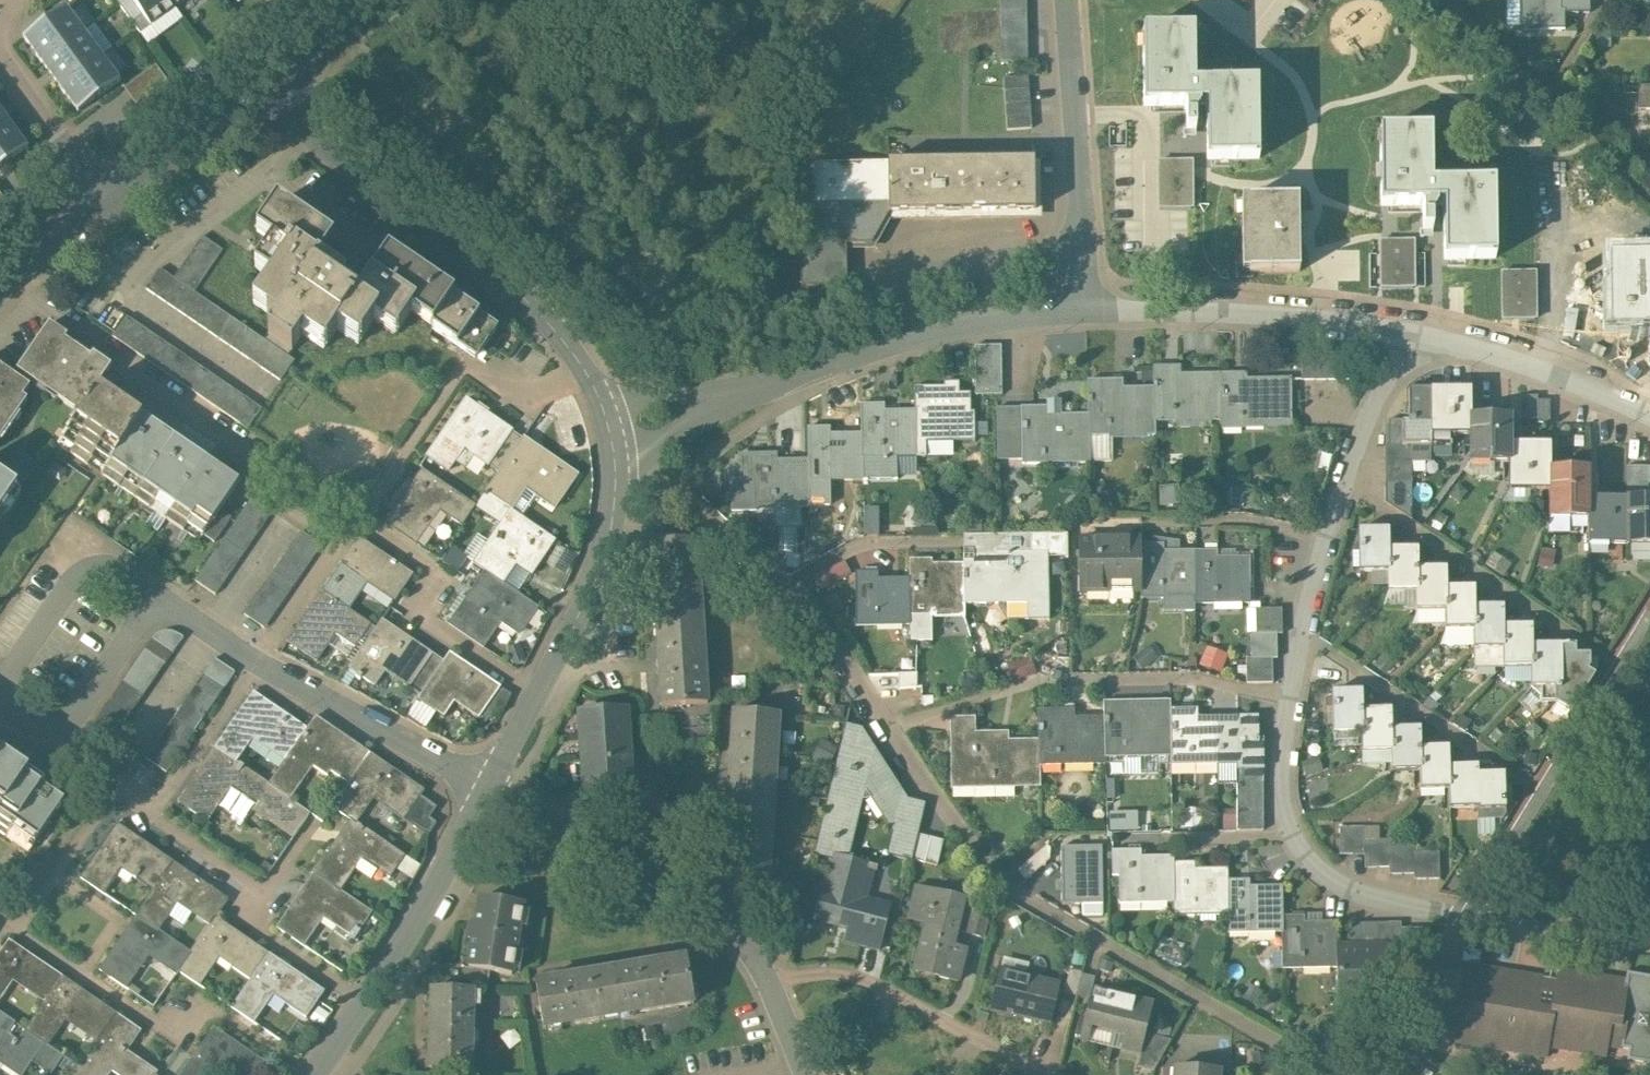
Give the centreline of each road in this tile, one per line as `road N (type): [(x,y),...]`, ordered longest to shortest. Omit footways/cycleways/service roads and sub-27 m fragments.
road 1 (residential): [(1294,837),(1280,796),(1281,750),(1326,543),(1401,330)]
road 2 (residential): [(341,542),(254,480),(271,456),(16,278)]
road 3 (residential): [(807,1074),(773,990),(718,917),(678,887),(488,791)]
road 4 (residential): [(292,96),(306,130),(519,294),(572,352)]
road 5 (residential): [(1649,937),(1464,919),(1374,897),(1318,867),(1294,837)]
road 6 (residential): [(616,454),(600,553),(575,619),(488,791)]
road 7 (residential): [(572,352),(550,392),(527,403),(461,365),(341,542)]
road 8 (residential): [(739,391),(912,332),(1083,308)]
road 9 (residential): [(488,791),(393,961),(309,1074)]
road 10 (residential): [(1083,308),(1220,309),(1401,330)]
road 11 (residential): [(1067,0),(1083,308)]
road 12 (residential): [(488,791),(258,658)]
road 13 (residential): [(1401,330),(1546,371),(1649,417)]
road 14 (residential): [(159,595),(75,714),(42,724),(0,701)]
road 15 (residential): [(159,595),(124,573),(86,573),(71,583),(0,685)]
road 16 (residential): [(109,206),(246,110),(292,96)]
road 17 (residential): [(660,437),(676,489),(784,594)]
road 18 (residential): [(109,206),(0,58)]
road 19 (residential): [(292,96),(304,66),(396,0)]
road 20 (residential): [(258,658),(341,542)]
road 21 (residential): [(739,391),(598,390)]

